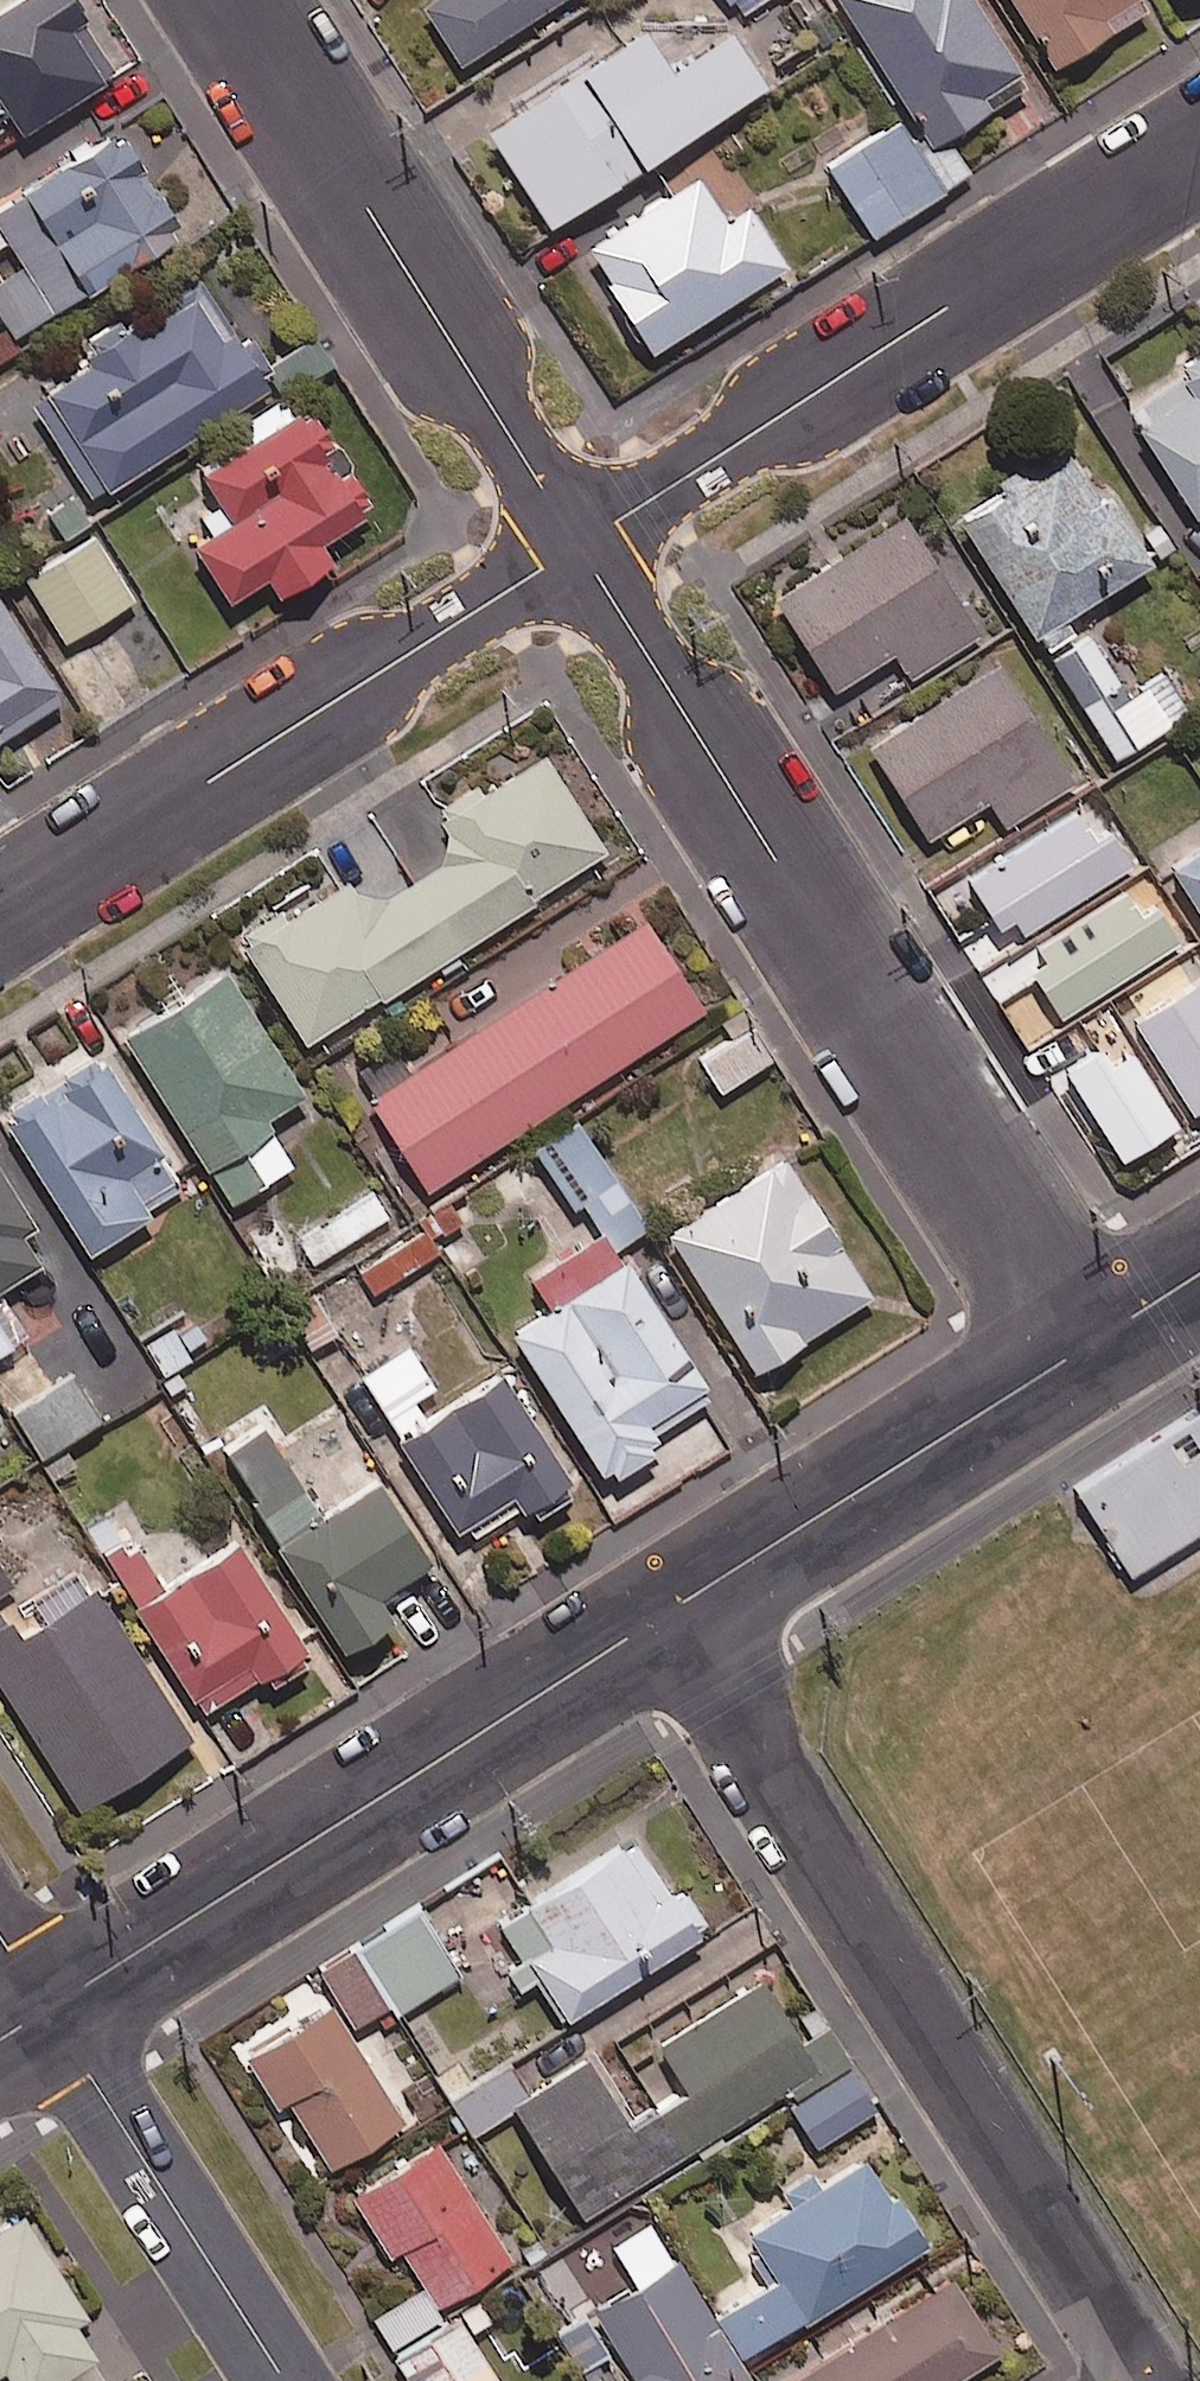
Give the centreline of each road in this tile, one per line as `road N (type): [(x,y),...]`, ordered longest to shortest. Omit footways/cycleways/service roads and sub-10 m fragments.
road 1 (residential): [(1089,1344),(579,545)]
road 2 (residential): [(1153,2380),(663,1618)]
road 3 (residential): [(579,545),(1199,144)]
road 4 (tertiary): [(47,2009),(663,1618)]
road 5 (residential): [(0,915),(579,545)]
road 6 (residential): [(579,545),(237,0)]
road 7 (tertiary): [(663,1618),(1089,1344)]
road 8 (residential): [(285,2380),(47,2009)]
road 9 (tertiary): [(1089,1344),(1199,1272)]

